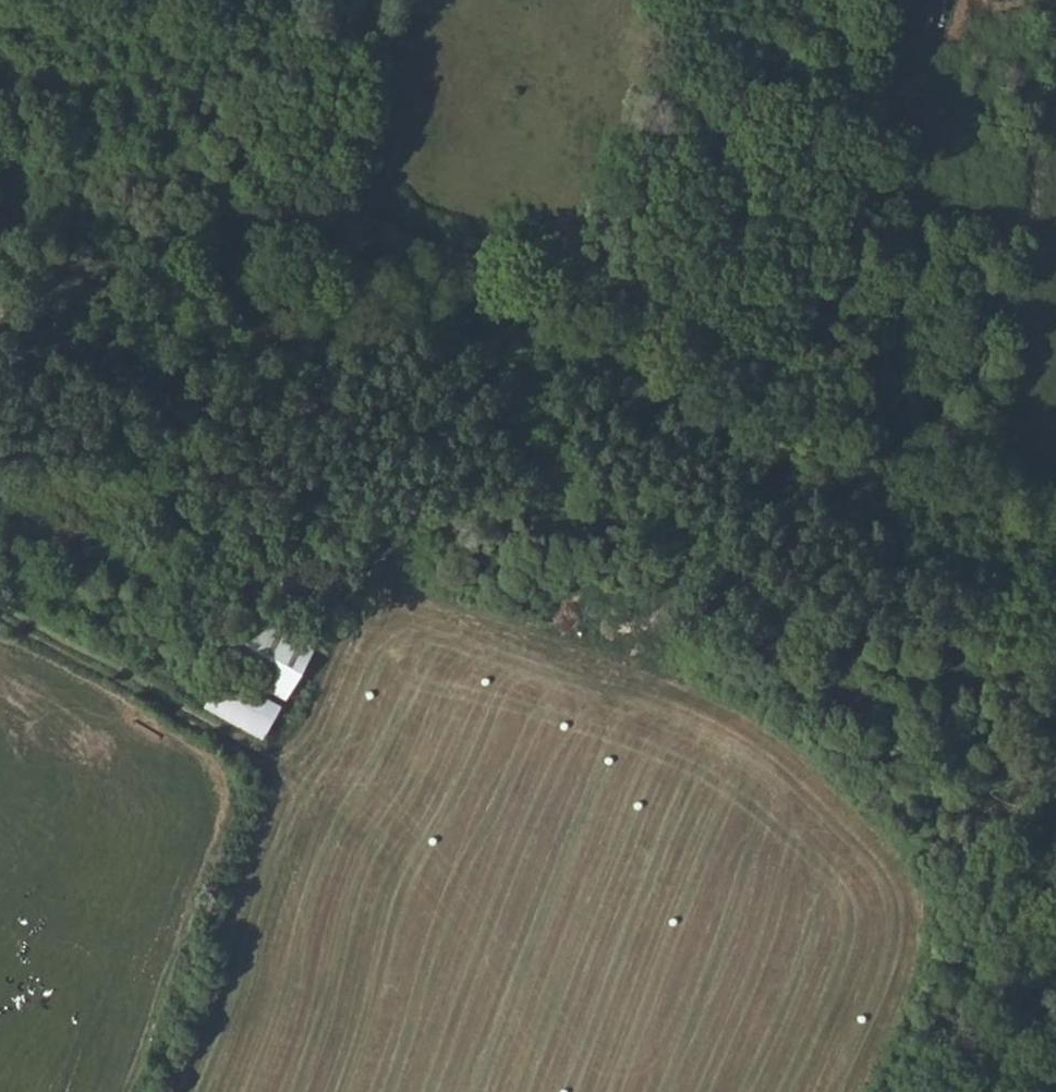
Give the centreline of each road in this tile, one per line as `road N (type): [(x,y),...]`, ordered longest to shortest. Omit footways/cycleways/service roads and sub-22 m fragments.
road 1 (track): [(0,619),(263,765),(301,747),(324,718),(372,594)]
road 2 (track): [(927,1091),(1055,850)]

